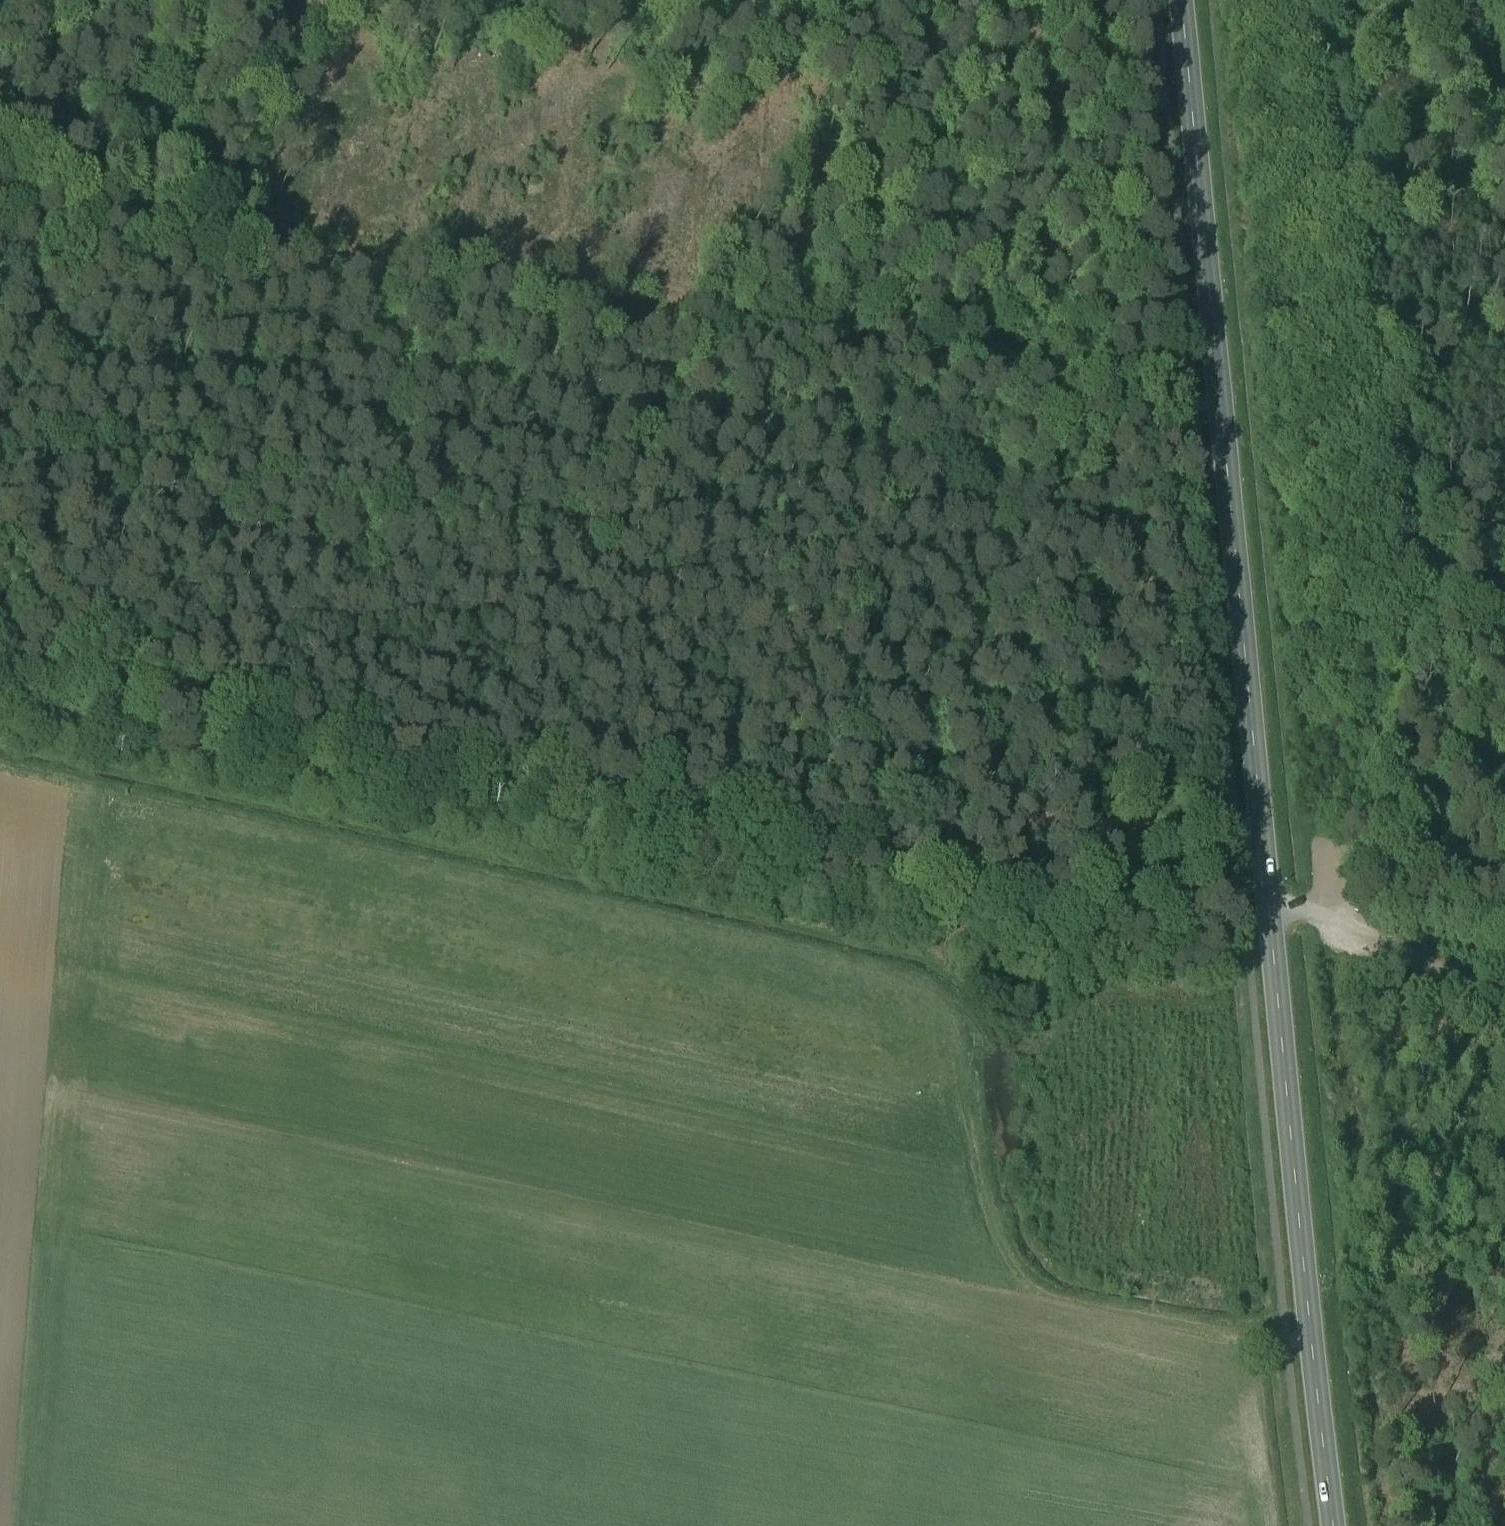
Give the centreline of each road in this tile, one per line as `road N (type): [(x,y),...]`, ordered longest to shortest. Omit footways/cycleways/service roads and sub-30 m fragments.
road 1 (tertiary): [(1181,0),(1334,1525)]
road 2 (track): [(1504,988),(1345,924),(1305,911),(1270,913)]

